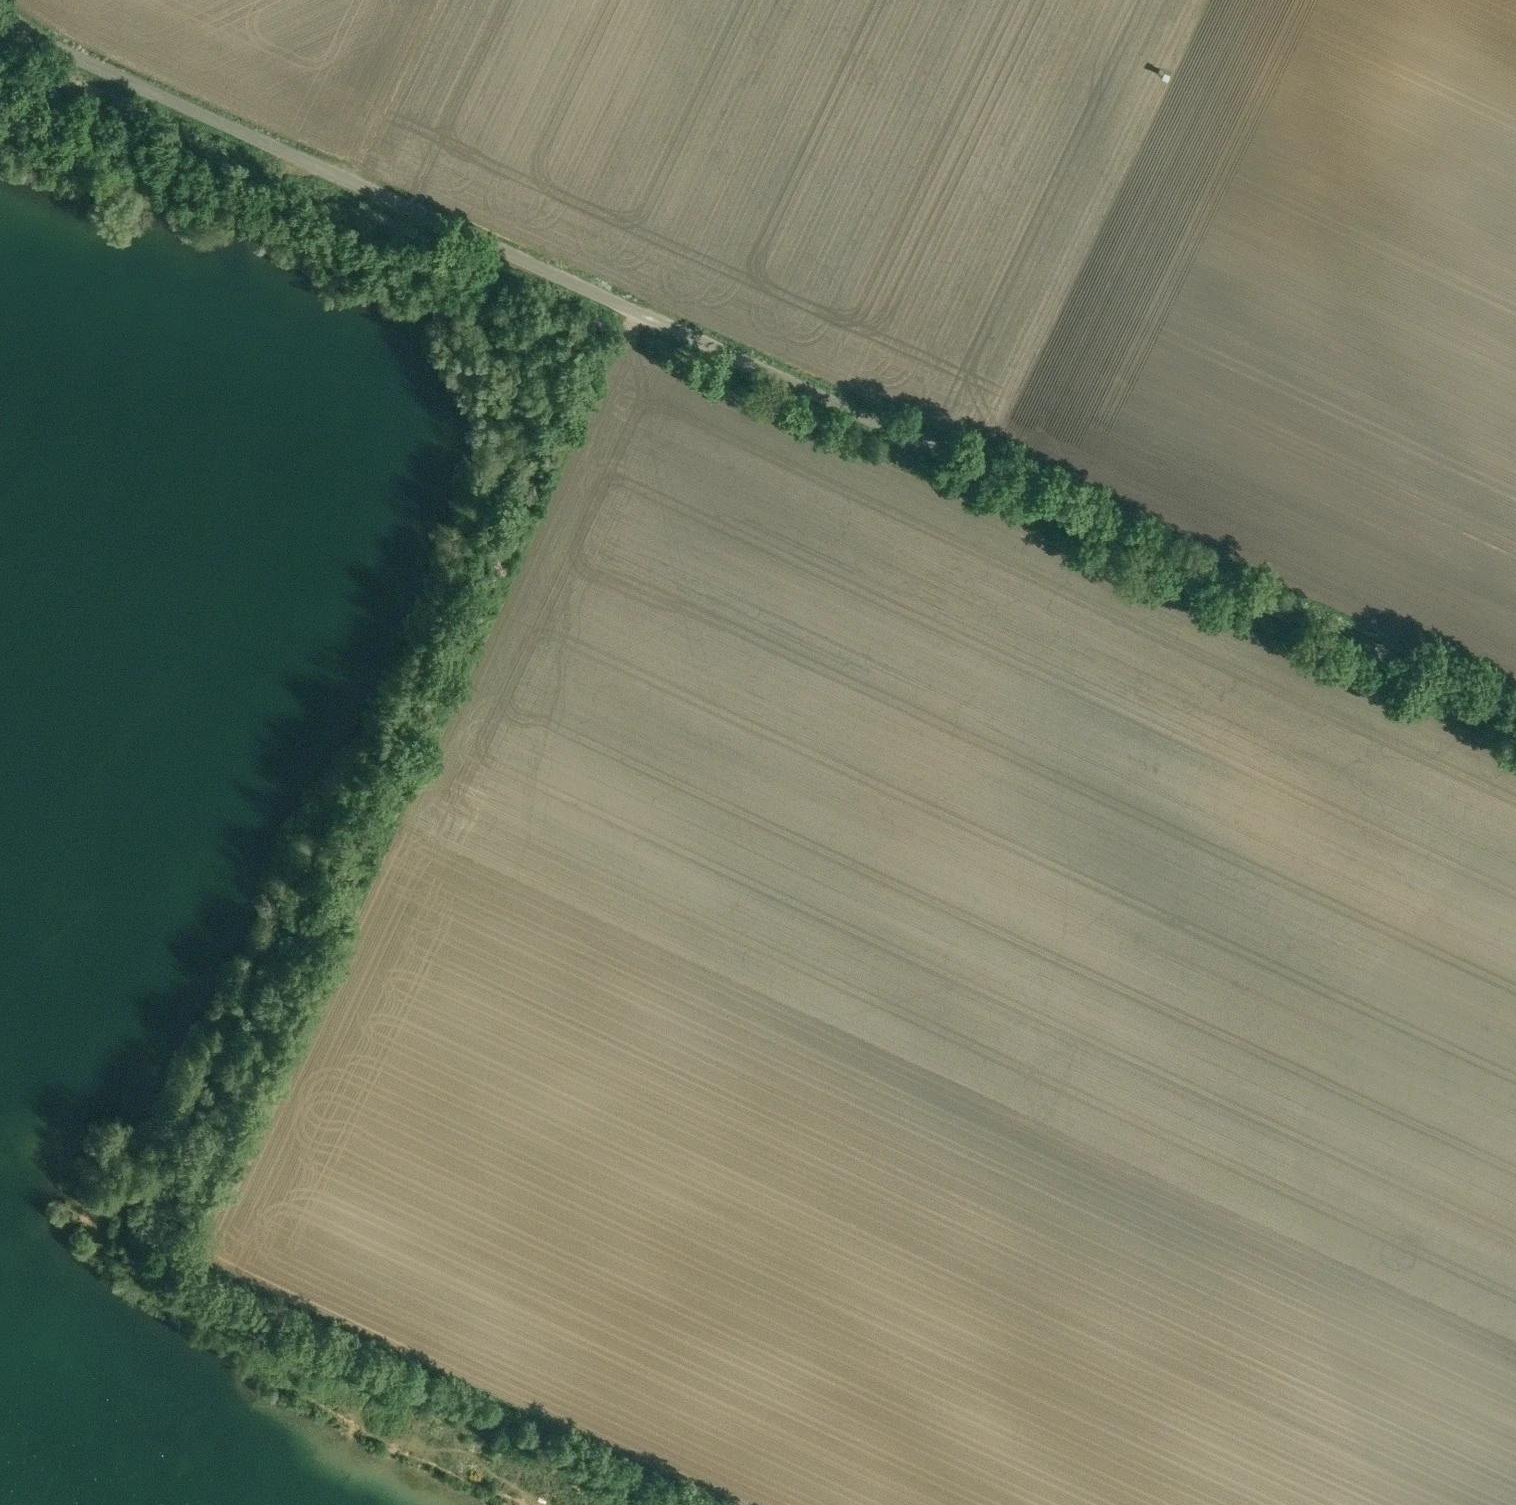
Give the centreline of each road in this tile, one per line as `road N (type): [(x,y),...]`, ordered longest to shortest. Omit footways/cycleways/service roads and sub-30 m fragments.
road 1 (residential): [(0,17),(1515,727)]

